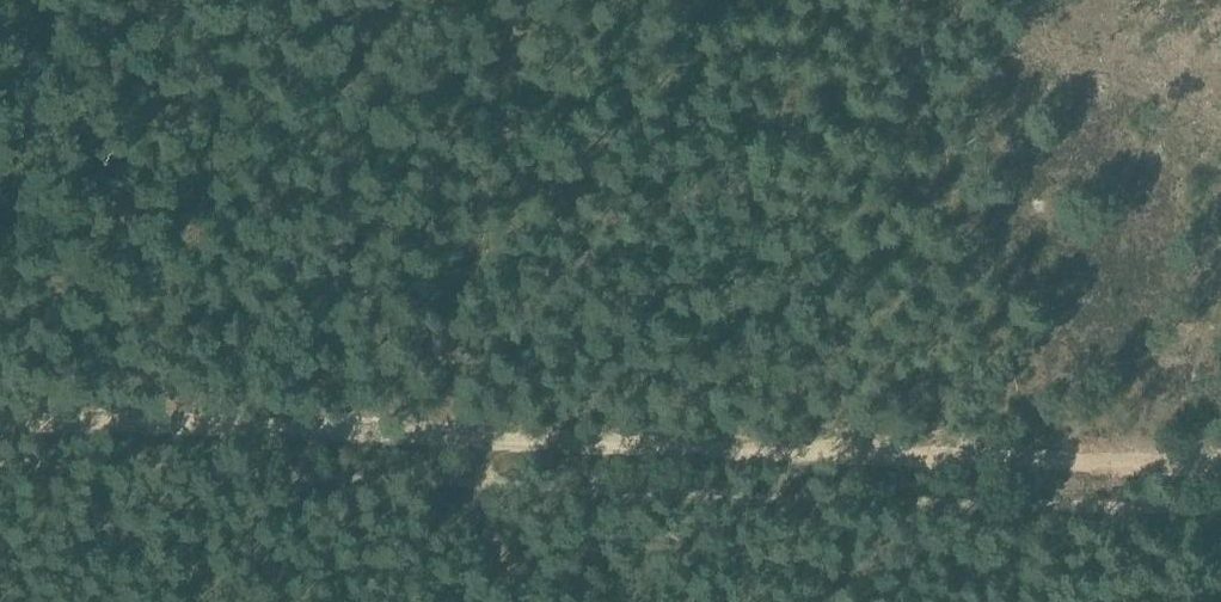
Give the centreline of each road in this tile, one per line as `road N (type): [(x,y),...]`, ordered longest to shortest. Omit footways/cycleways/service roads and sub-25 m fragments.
road 1 (track): [(0,423),(1220,469)]

